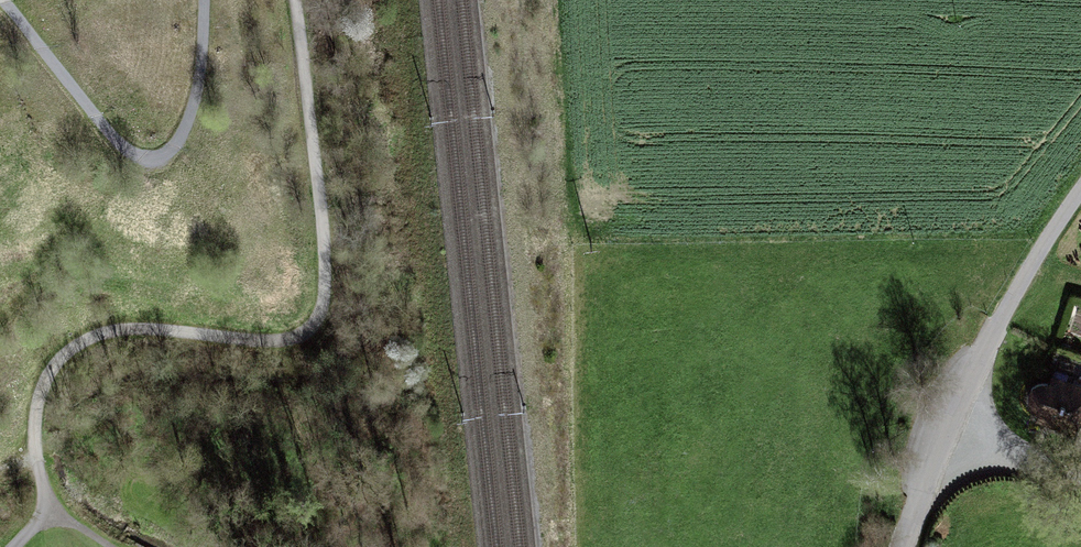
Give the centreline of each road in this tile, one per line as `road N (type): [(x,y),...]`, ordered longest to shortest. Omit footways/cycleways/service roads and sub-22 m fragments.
road 1 (track): [(14,546),(50,511),(35,393),(61,346),(105,328),(278,347),(312,337),(329,308),(296,0)]
road 2 (track): [(1080,191),(991,336),(902,546)]
road 3 (track): [(196,0),(201,76),(165,147),(143,146),(88,106),(65,52),(26,0)]
road 4 (track): [(1080,474),(946,427)]

